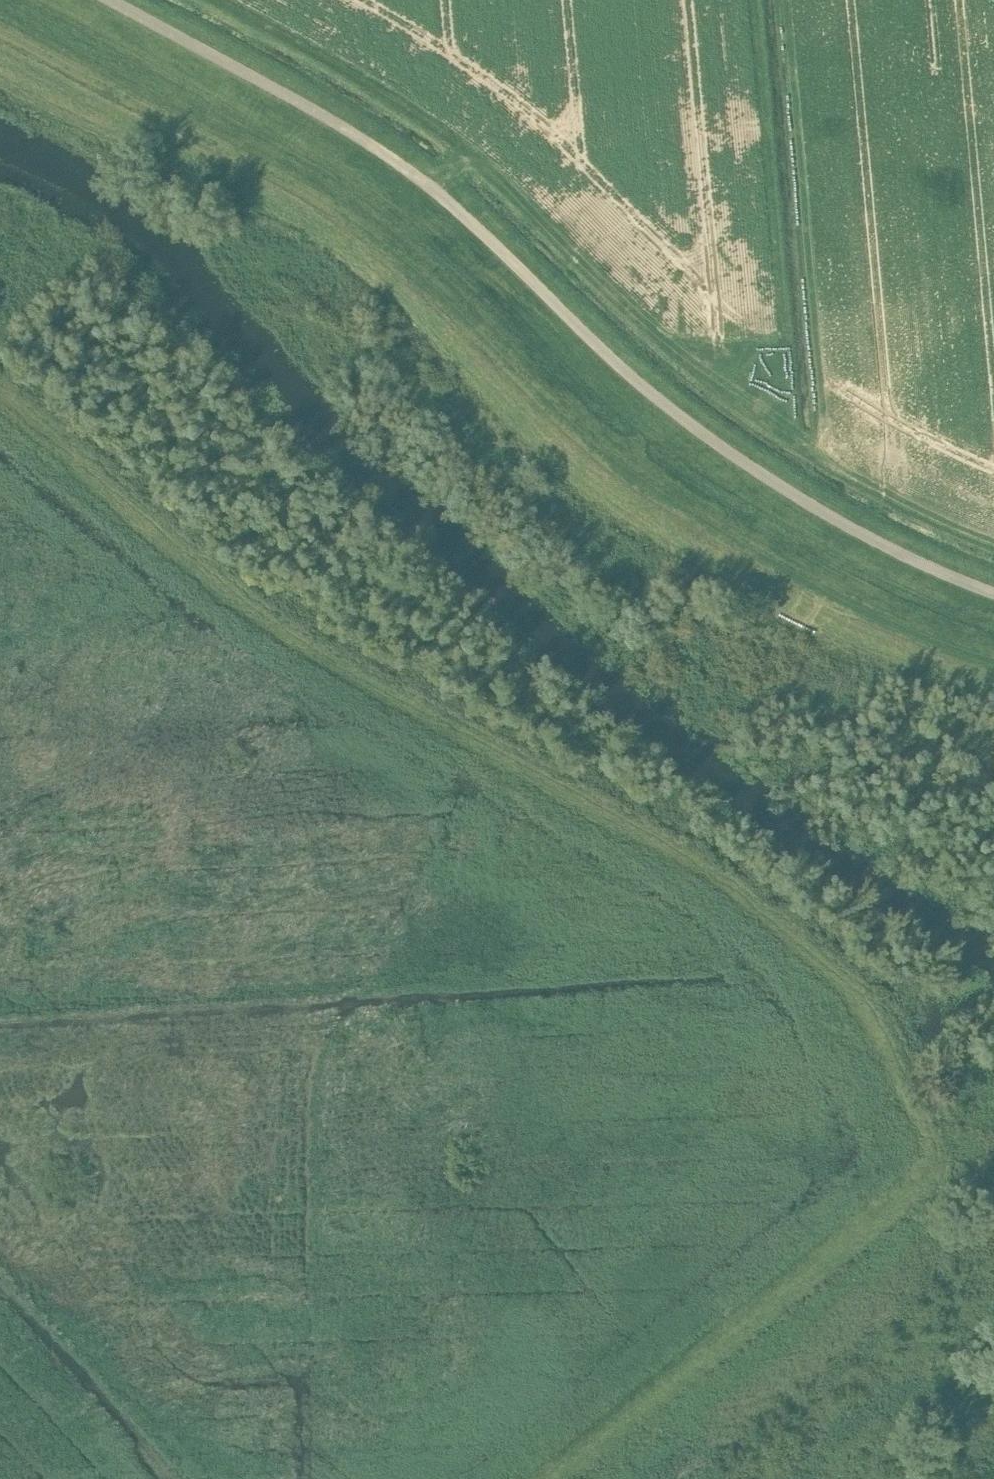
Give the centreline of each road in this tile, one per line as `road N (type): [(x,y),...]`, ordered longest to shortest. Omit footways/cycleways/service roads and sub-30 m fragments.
road 1 (track): [(993,662),(869,618),(650,488),(543,395),(457,293),(342,215),(0,28)]
road 2 (unclassified): [(110,0),(339,125),(435,192),(629,376),(745,464),(847,530),(993,590)]

